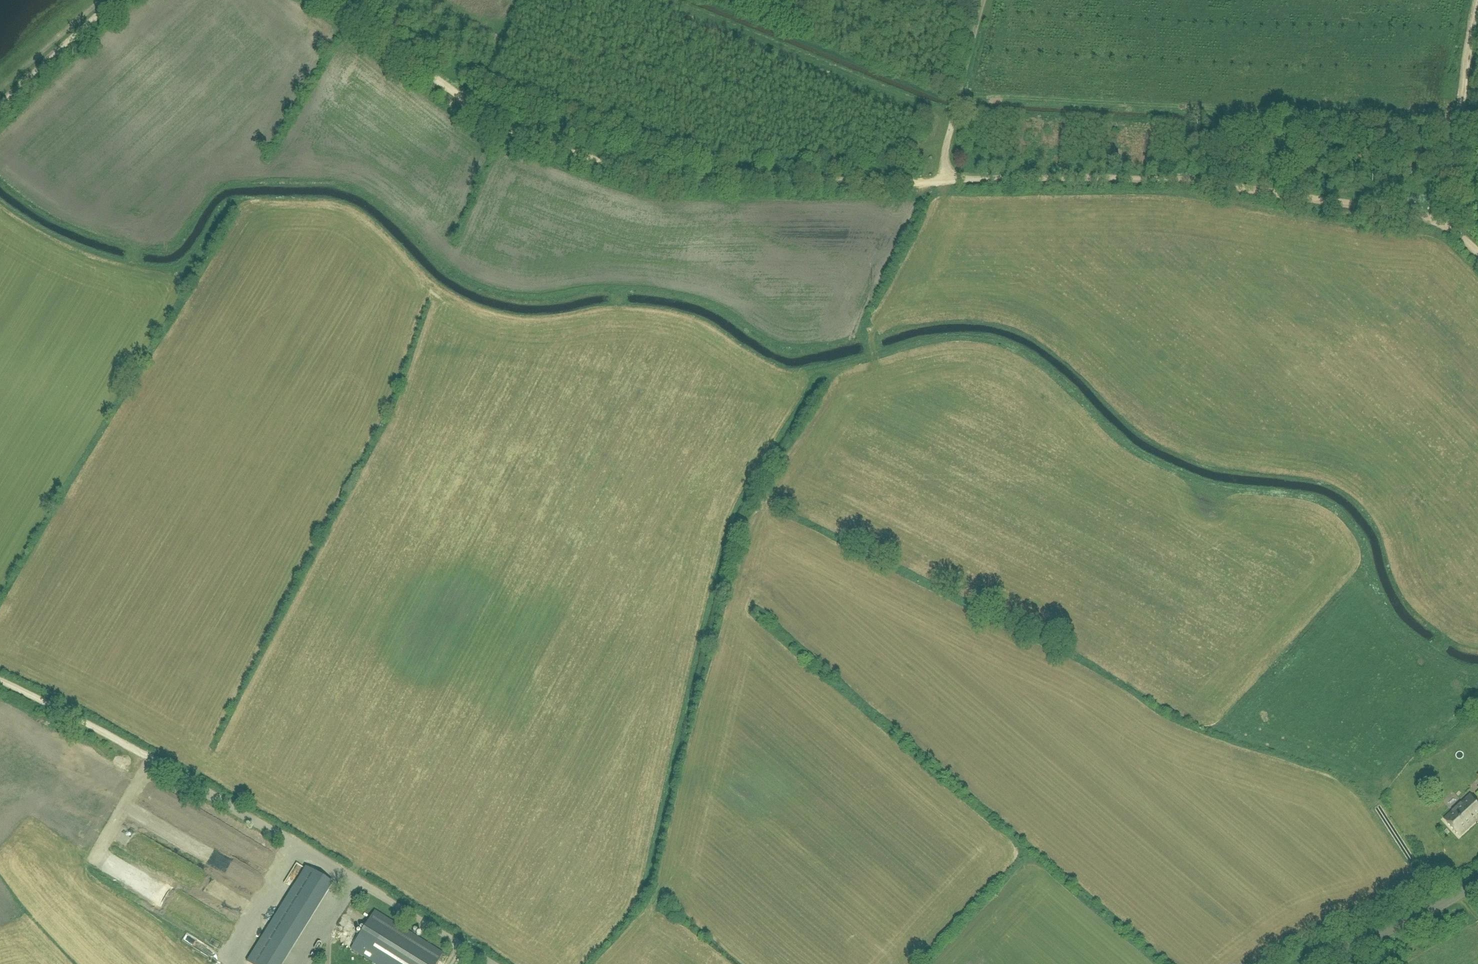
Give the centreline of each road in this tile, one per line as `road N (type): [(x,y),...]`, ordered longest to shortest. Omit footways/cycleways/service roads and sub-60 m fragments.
road 1 (track): [(1477,253),(1430,218),(1173,180),(639,178),(512,134),(326,0)]
road 2 (track): [(0,680),(351,878)]
road 3 (track): [(944,181),(984,0)]
road 4 (tertiary): [(1313,963),(1420,917),(1477,881)]
road 5 (unclassified): [(490,963),(351,878)]
road 6 (track): [(0,108),(120,0)]

